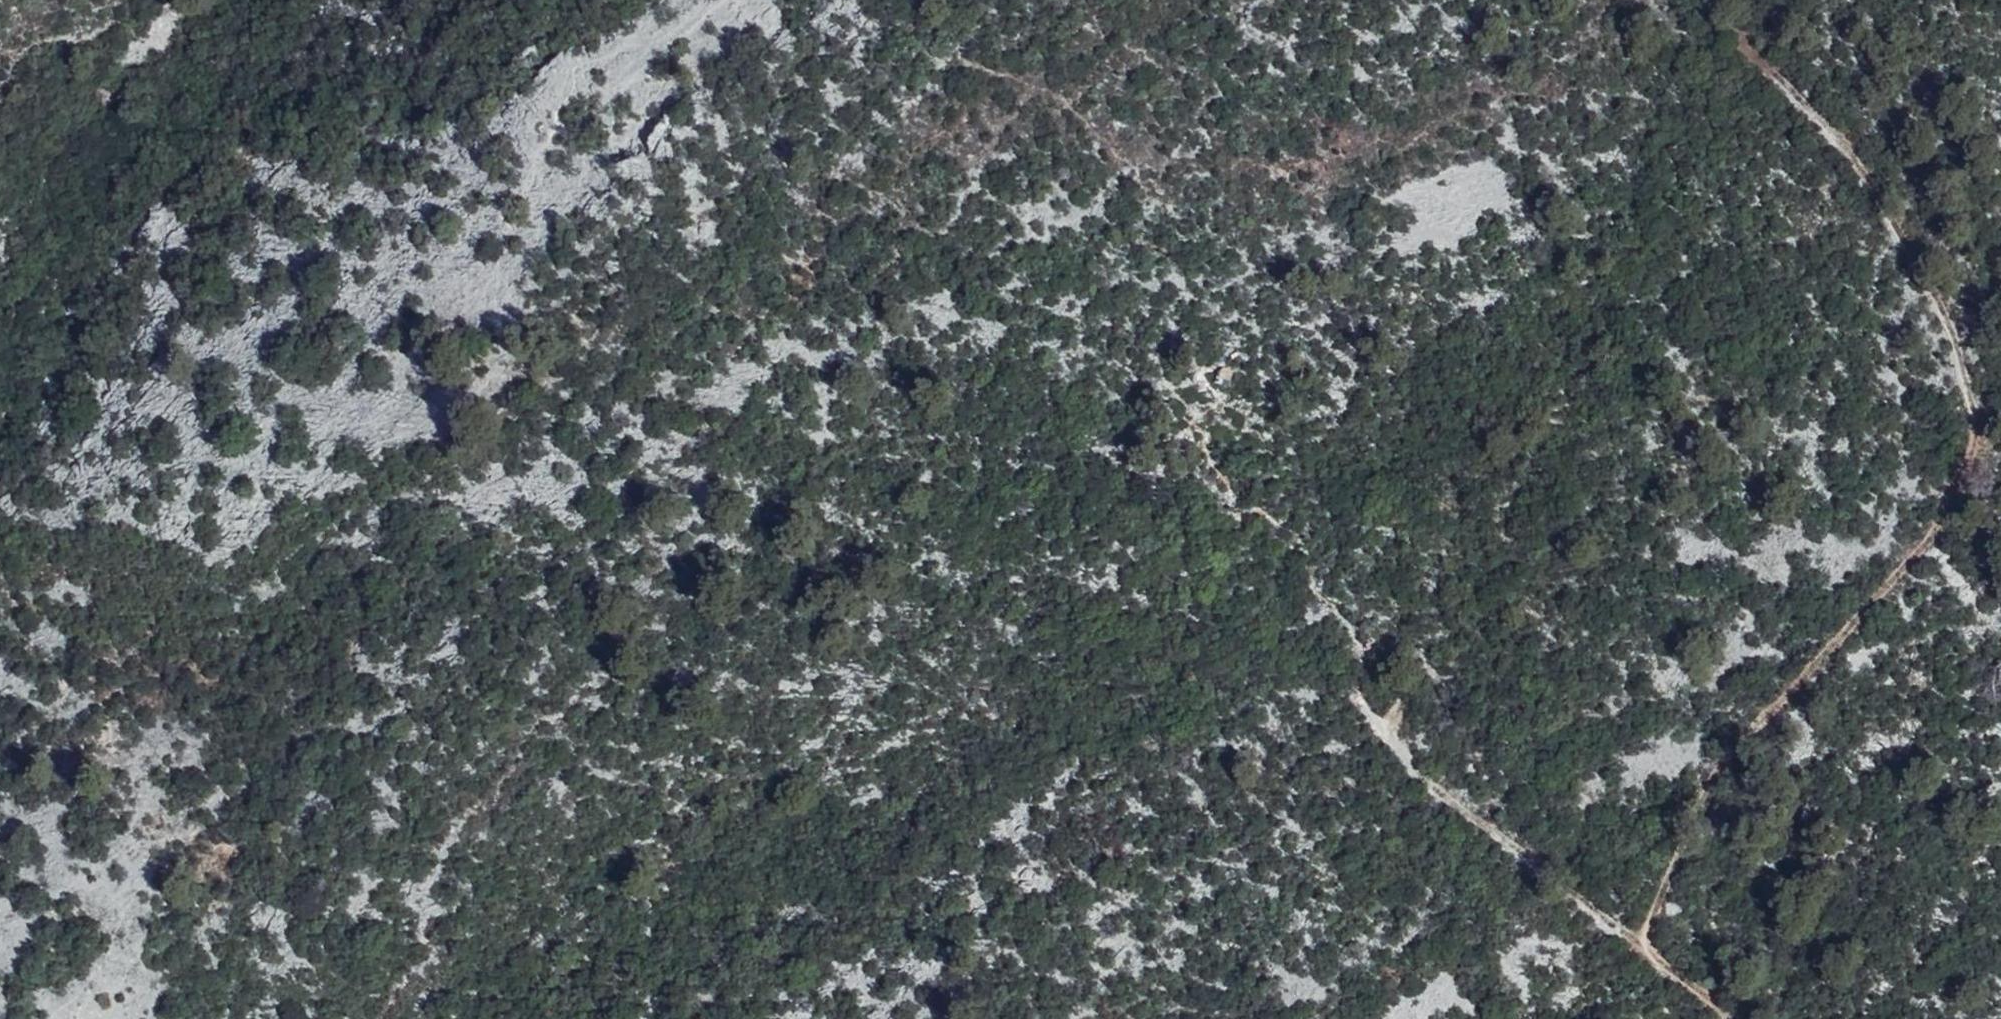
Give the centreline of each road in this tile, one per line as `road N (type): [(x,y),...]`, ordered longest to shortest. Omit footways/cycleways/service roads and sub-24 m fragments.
road 1 (track): [(1708,1018),(1625,947),(1698,769),(1941,520),(1969,430),(1944,345),(1838,157),(1763,91),(1721,0)]

